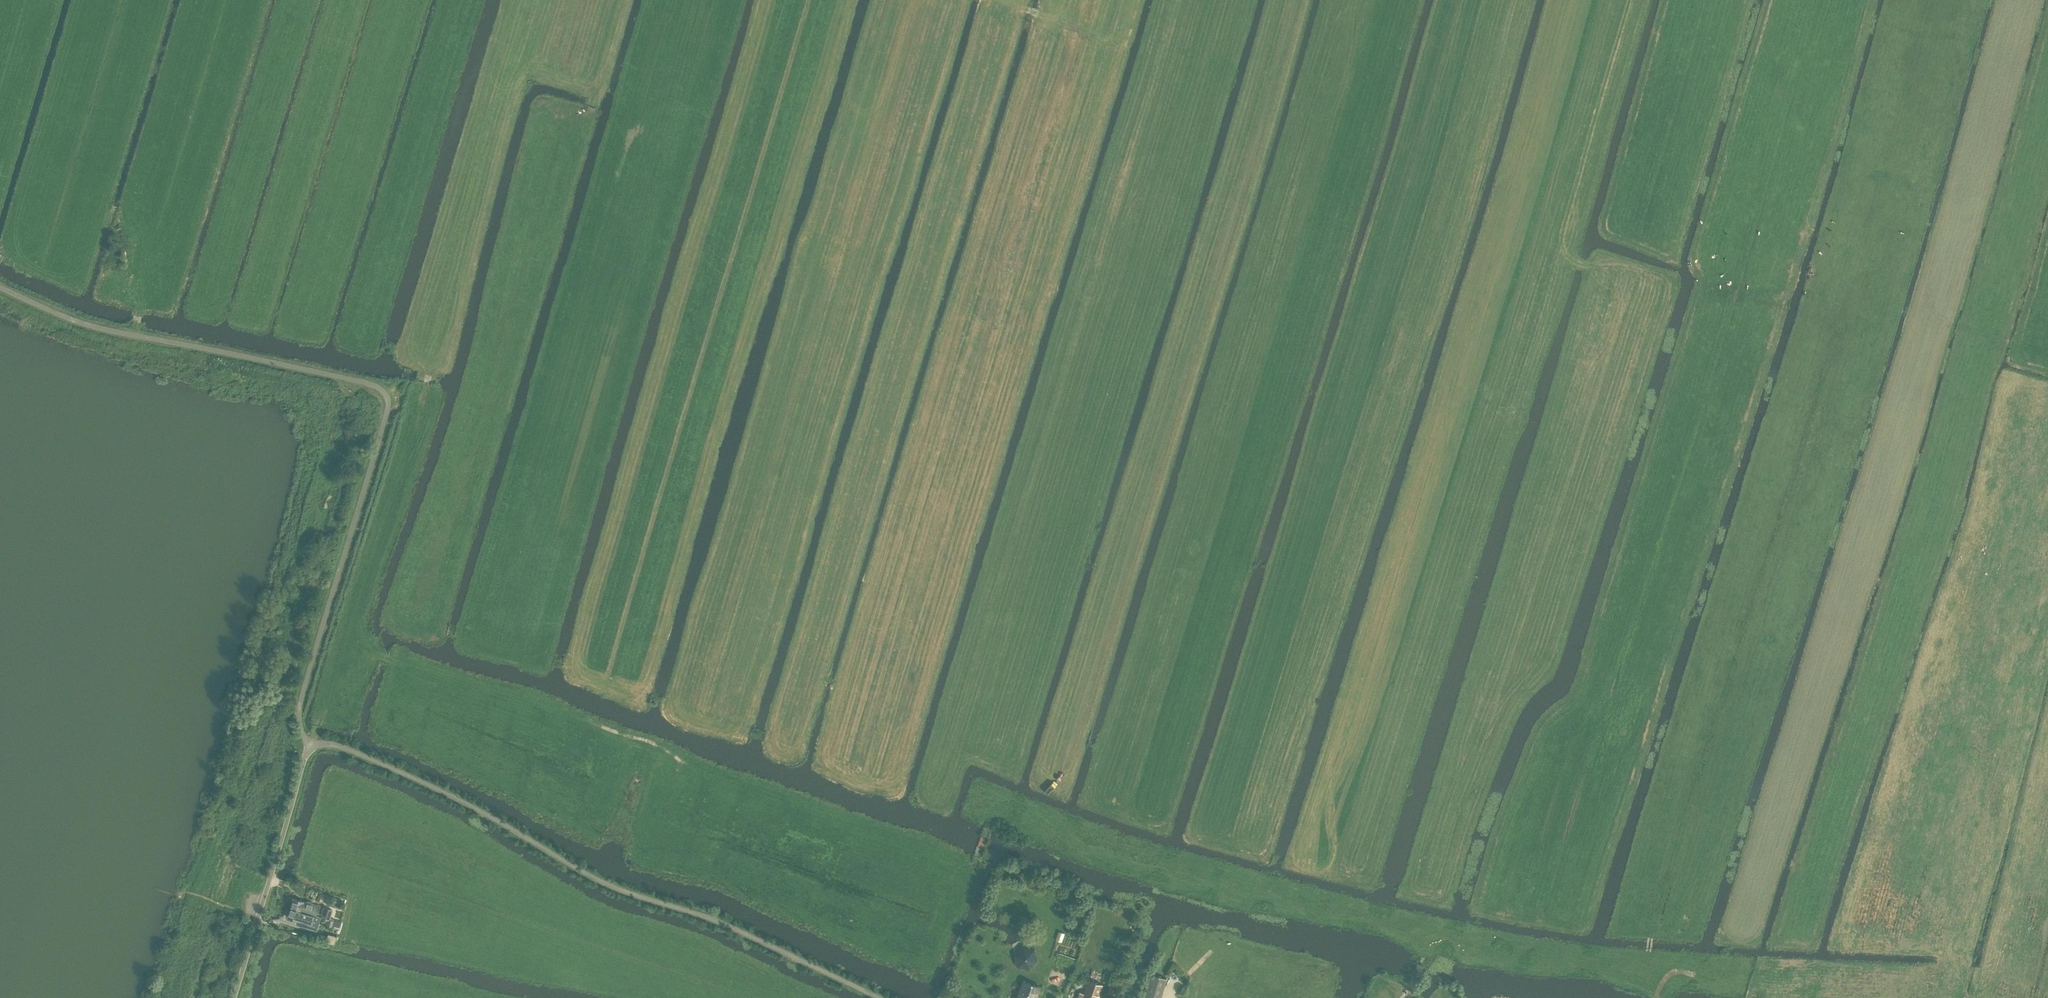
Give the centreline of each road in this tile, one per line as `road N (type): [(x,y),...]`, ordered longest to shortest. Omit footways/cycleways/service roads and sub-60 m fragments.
road 1 (unclassified): [(234,997),(309,744),(332,743),(456,798),(590,876),(710,917),(879,997)]

